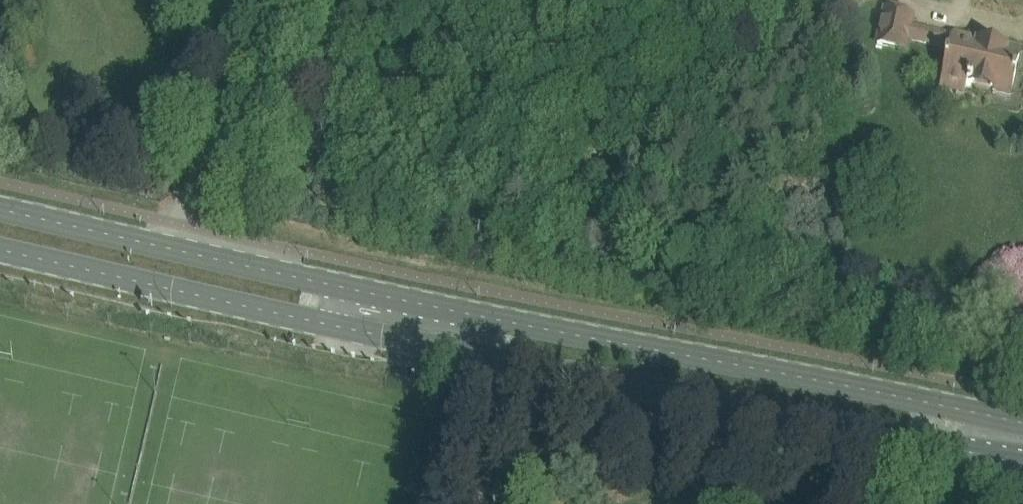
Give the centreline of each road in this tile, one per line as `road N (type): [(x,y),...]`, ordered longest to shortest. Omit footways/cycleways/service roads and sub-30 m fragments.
road 1 (secondary): [(349,331),(1022,484)]
road 2 (secondary): [(1022,437),(359,292)]
road 3 (secondary): [(359,292),(0,209)]
road 4 (secondary): [(0,254),(349,331)]

